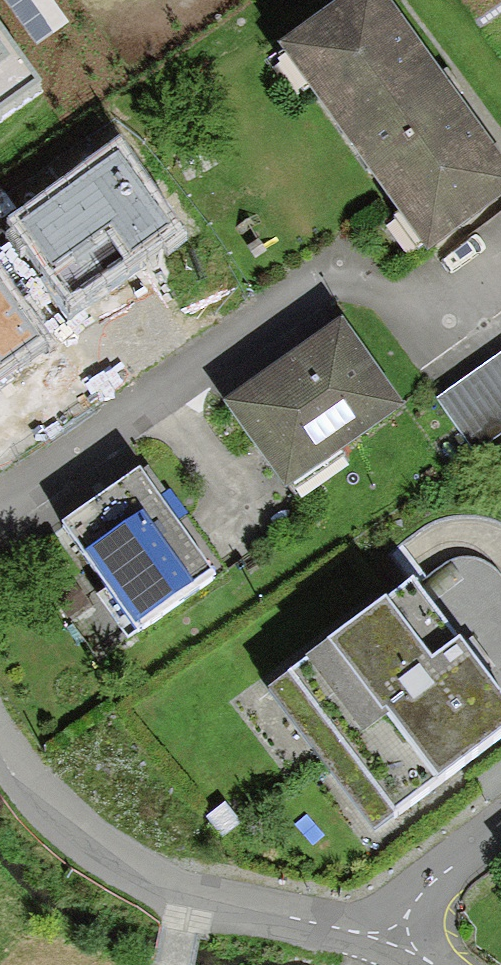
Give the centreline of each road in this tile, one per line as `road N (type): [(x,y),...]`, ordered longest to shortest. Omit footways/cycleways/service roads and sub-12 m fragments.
road 1 (residential): [(0,503),(317,281),(352,280),(416,306),(500,248)]
road 2 (residential): [(0,748),(56,816),(114,860),(188,896),(387,941)]
road 3 (residential): [(387,941),(424,889),(500,829)]

